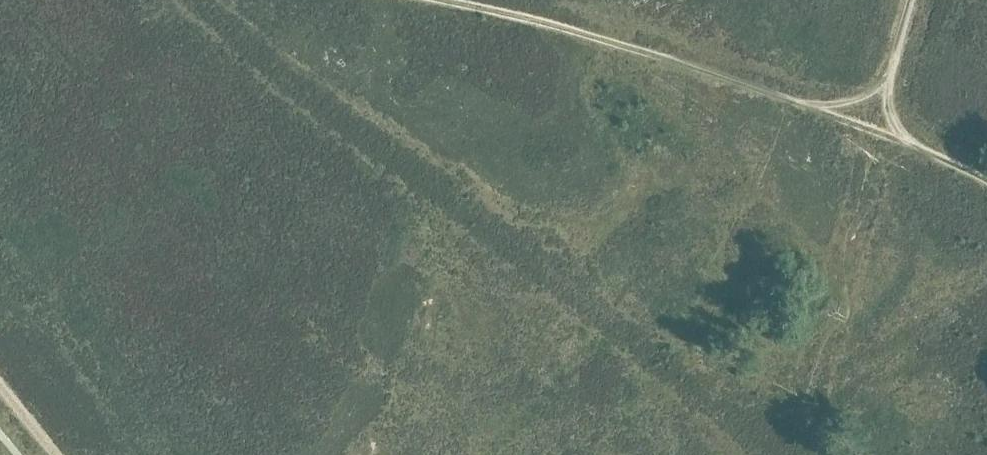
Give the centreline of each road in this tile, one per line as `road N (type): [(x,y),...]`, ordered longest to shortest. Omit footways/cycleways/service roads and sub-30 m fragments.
road 1 (track): [(912,145),(555,25),(439,0)]
road 2 (track): [(912,145),(894,129),(887,105),(912,0)]

